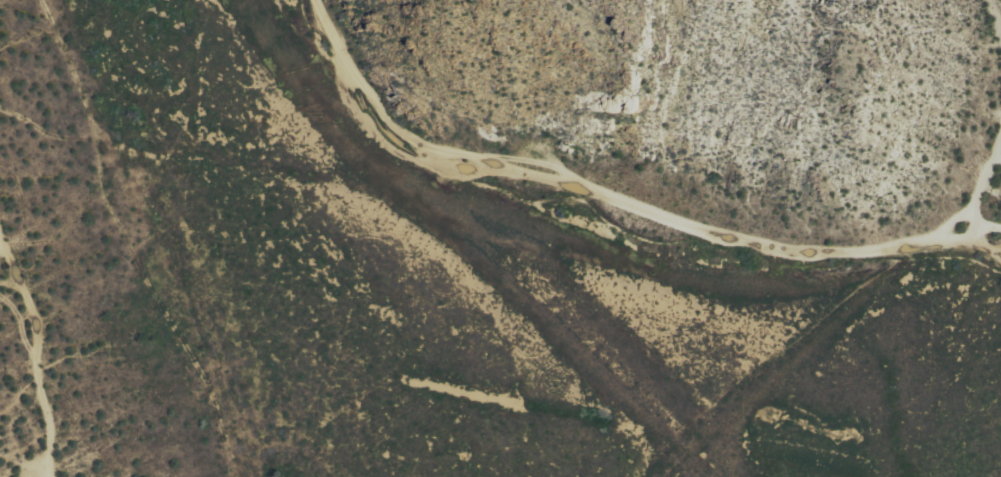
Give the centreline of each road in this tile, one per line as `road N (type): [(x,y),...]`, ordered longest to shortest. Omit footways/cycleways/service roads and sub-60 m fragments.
road 1 (track): [(314,0),(355,78),(415,143),(564,179),(783,251),(832,255),(950,242),(1000,254)]
road 2 (track): [(49,476),(35,325),(0,239)]
road 3 (track): [(928,246),(974,196),(1000,122)]

